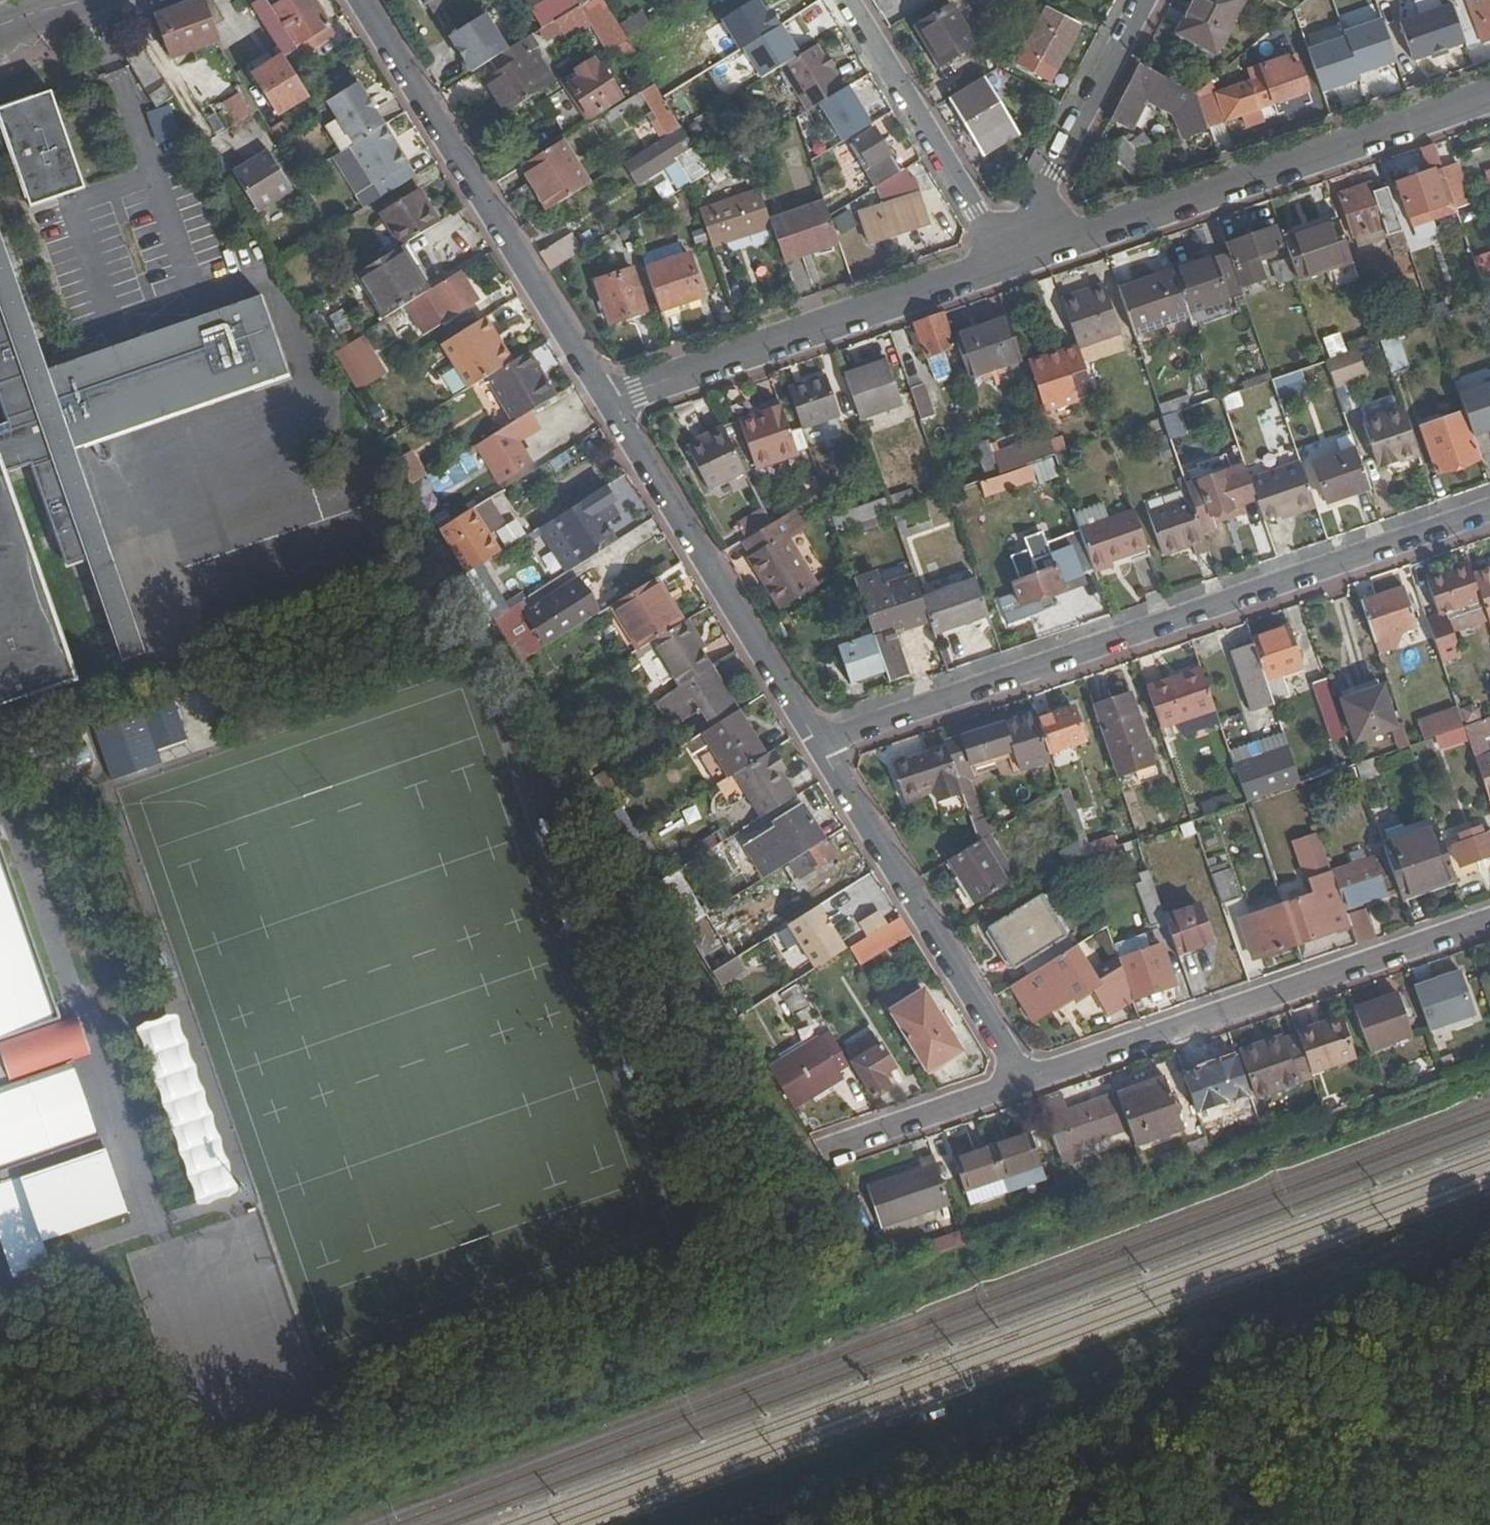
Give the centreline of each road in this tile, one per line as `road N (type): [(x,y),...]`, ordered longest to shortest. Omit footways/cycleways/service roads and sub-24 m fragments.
road 1 (residential): [(1489,510),(819,746)]
road 2 (residential): [(1023,1081),(1489,921)]
road 3 (residential): [(1489,95),(1032,253)]
road 4 (residential): [(359,0),(606,401)]
road 5 (residential): [(1032,253),(606,401)]
road 6 (residential): [(606,401),(819,746)]
road 7 (residential): [(819,746),(1023,1081)]
road 8 (residential): [(1032,253),(973,214),(844,0)]
road 9 (residential): [(1146,0),(1055,172),(1032,253)]
road 10 (residential): [(796,1159),(1023,1081)]

